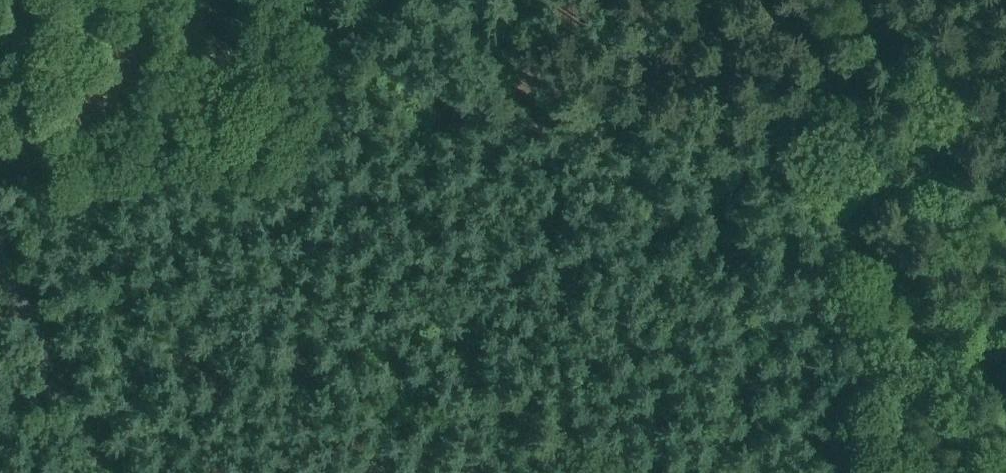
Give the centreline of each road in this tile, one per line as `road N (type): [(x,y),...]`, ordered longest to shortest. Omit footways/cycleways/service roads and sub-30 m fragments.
road 1 (track): [(968,472),(854,281),(841,0)]
road 2 (unclassified): [(100,472),(0,255)]

